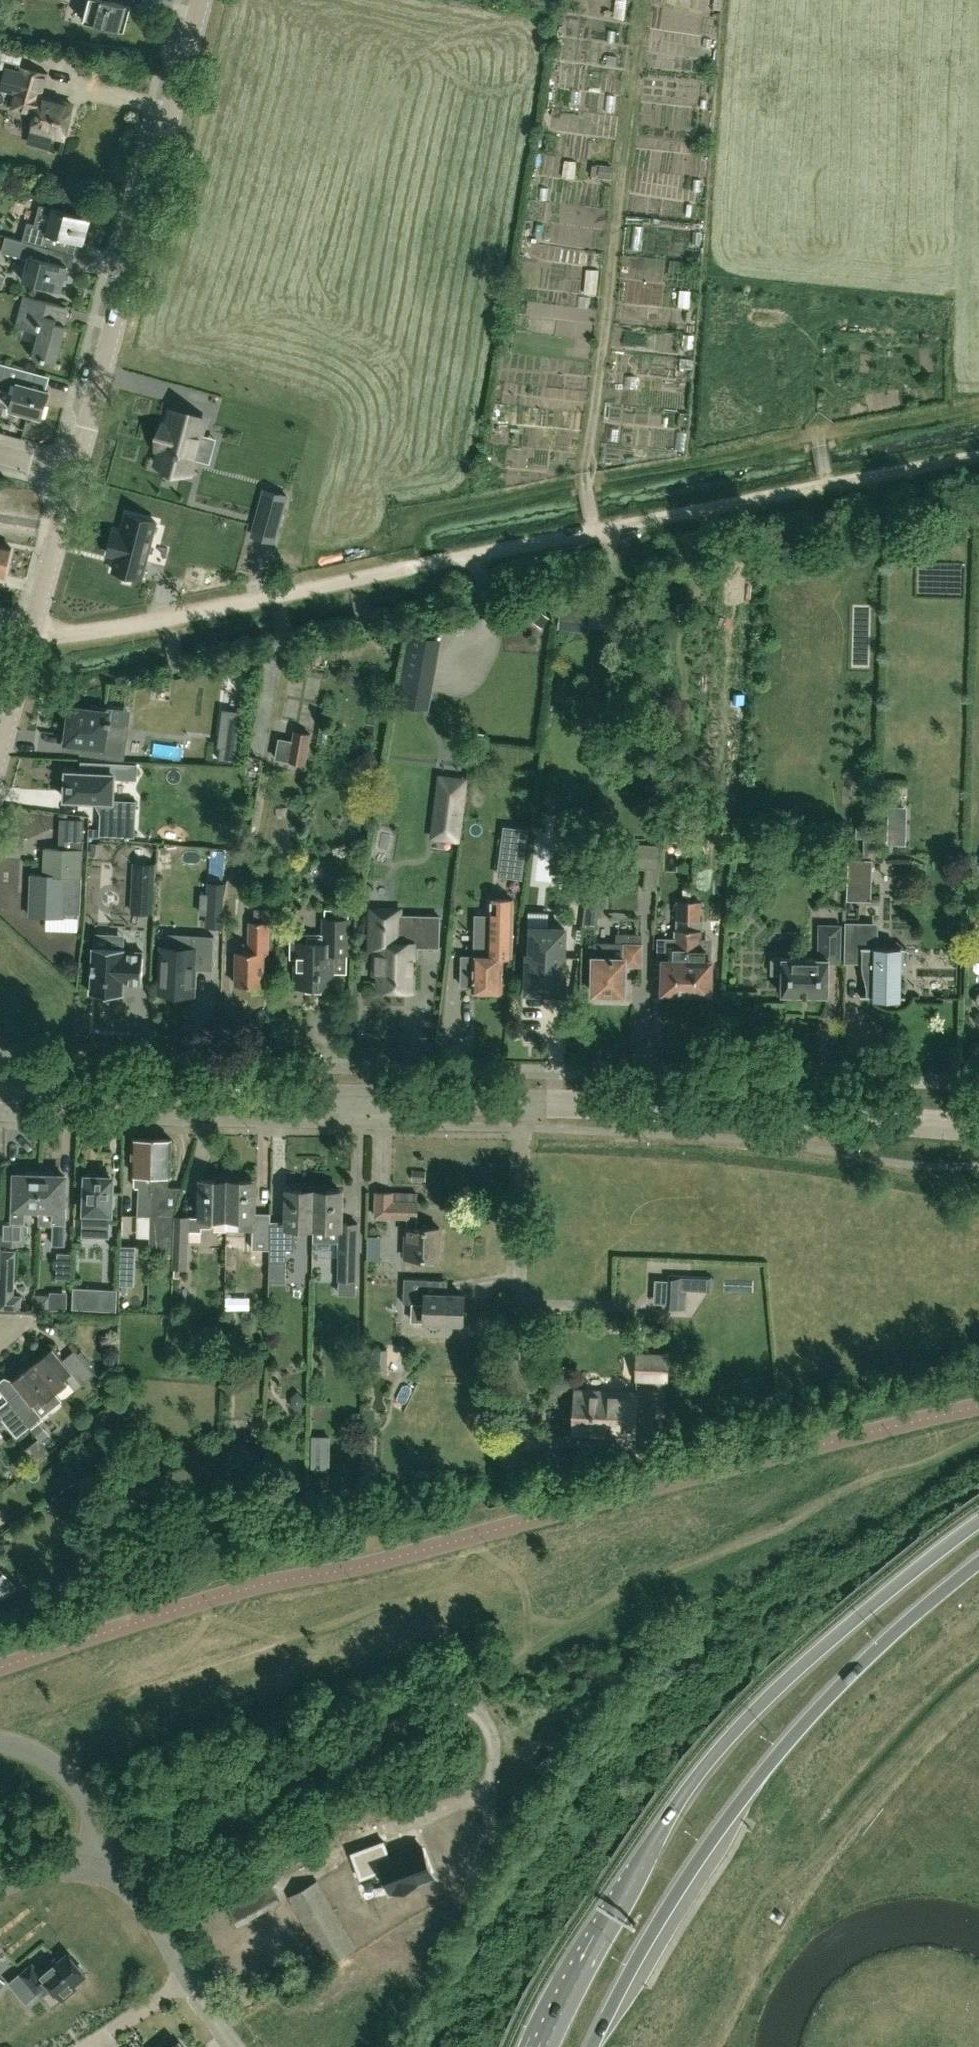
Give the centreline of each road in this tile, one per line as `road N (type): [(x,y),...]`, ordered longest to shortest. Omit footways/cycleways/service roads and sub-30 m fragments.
road 1 (track): [(978,456),(168,615),(74,631),(37,627)]
road 2 (primary): [(978,1524),(748,1718),(676,1806),(539,2046)]
road 3 (primary): [(593,2046),(661,1919),(733,1815),(814,1714),(978,1567)]
road 4 (track): [(594,529),(586,471),(642,0)]
road 5 (residential): [(525,1103),(0,1089)]
road 6 (residential): [(76,471),(200,0)]
road 7 (residential): [(978,1128),(525,1103)]
road 8 (residential): [(130,1879),(478,1682)]
road 9 (residential): [(513,1464),(525,1103)]
road 10 (residential): [(0,753),(76,471)]
road 11 (residential): [(0,1741),(38,1751),(64,1770),(130,1879)]
road 12 (residential): [(130,1879),(237,2046)]

